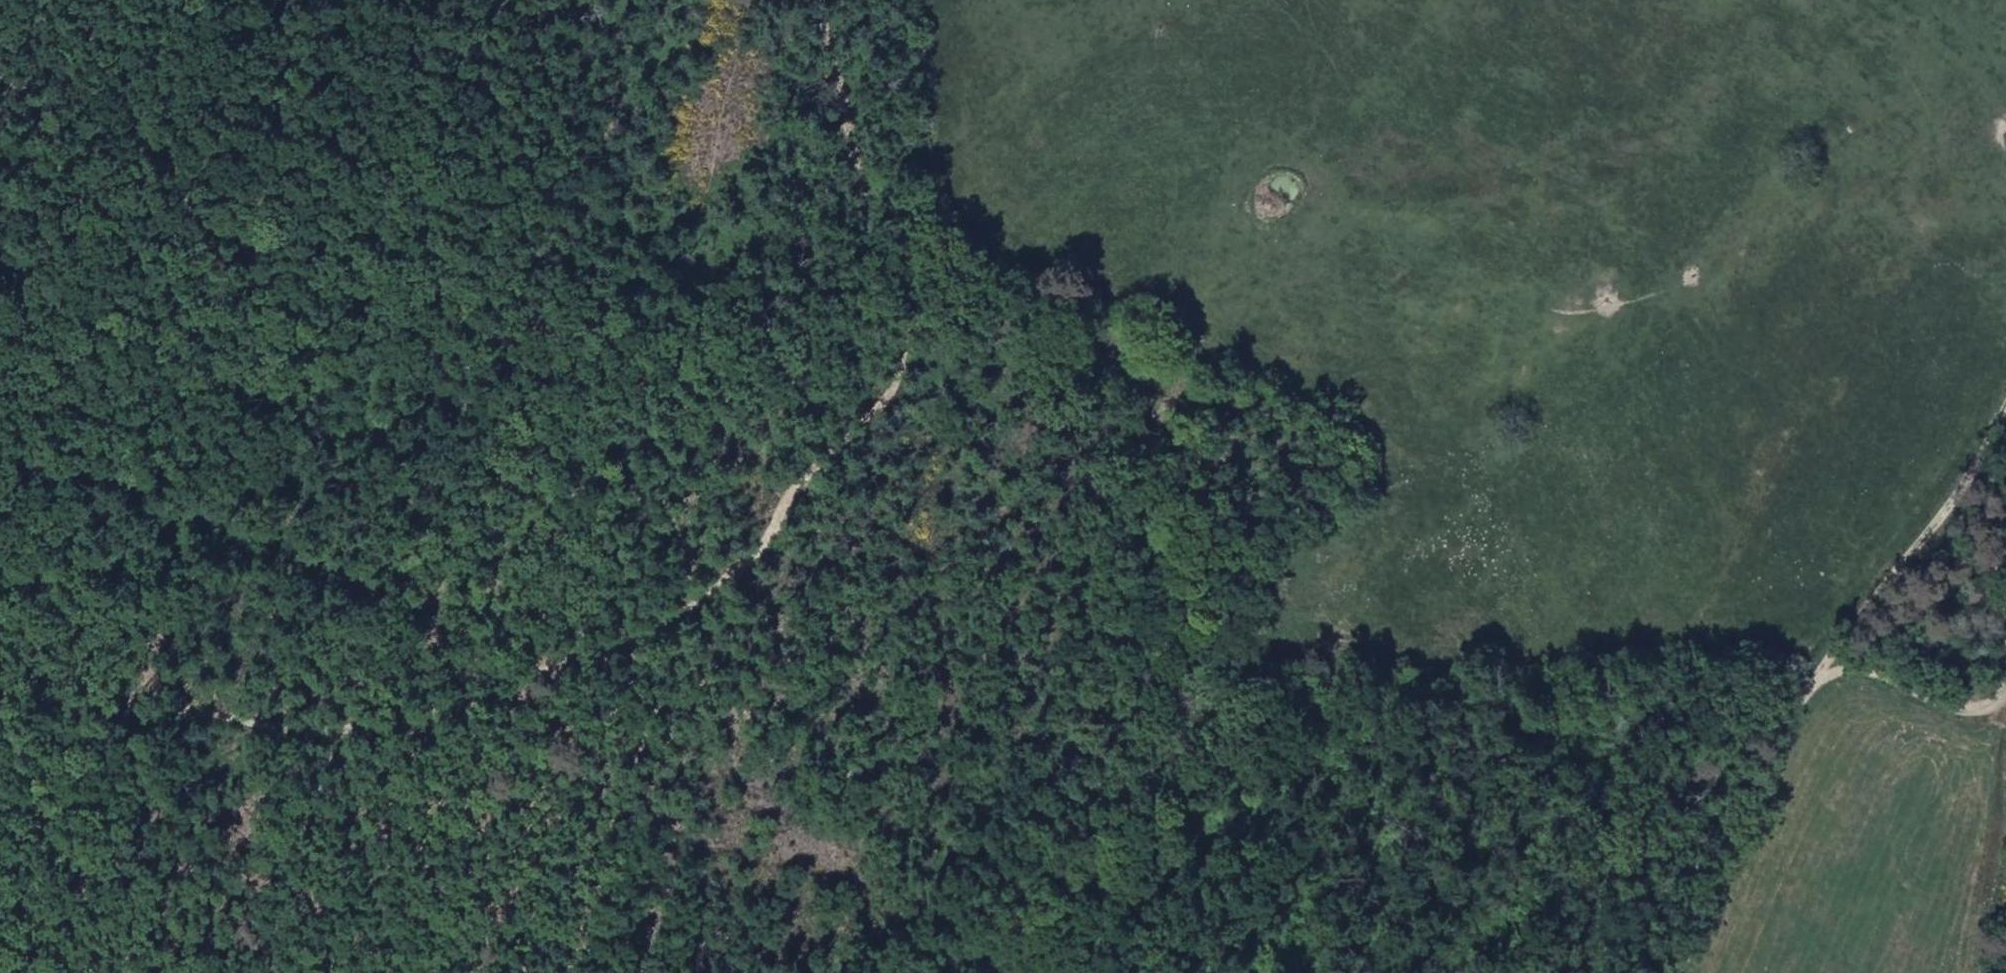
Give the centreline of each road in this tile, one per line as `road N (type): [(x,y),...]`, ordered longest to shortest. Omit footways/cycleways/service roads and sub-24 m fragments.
road 1 (track): [(1681,972),(1809,689),(1862,668),(1968,708),(1986,707),(2005,690)]
road 2 (track): [(1809,689),(1955,500),(2005,413)]

